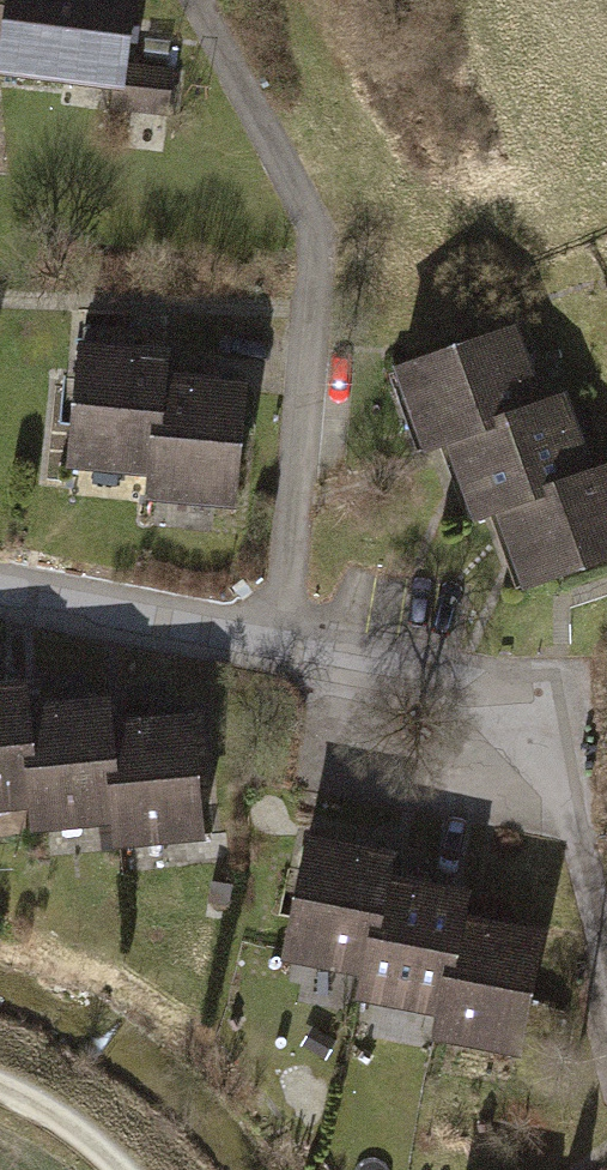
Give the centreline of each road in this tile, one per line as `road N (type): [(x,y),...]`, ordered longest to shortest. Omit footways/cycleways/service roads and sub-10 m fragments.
road 1 (residential): [(0,594),(274,647),(528,766)]
road 2 (track): [(116,1169),(76,1131),(0,1093)]

